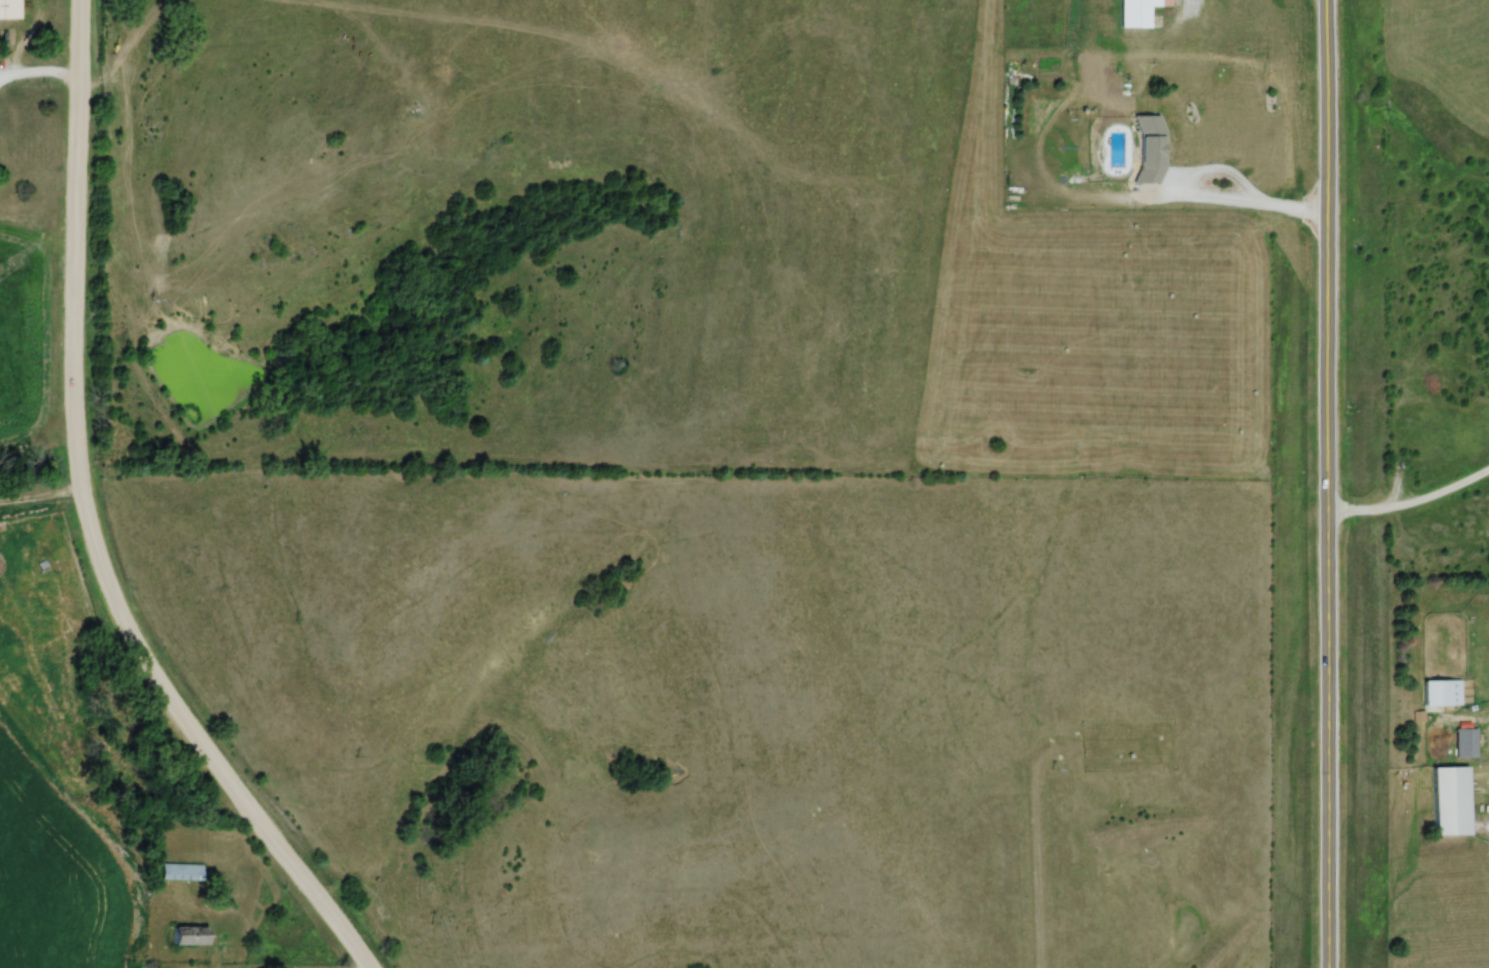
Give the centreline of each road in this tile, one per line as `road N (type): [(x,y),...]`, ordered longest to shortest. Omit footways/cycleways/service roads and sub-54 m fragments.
road 1 (residential): [(366,967),(184,720),(118,616),(101,573),(74,415),(79,0)]
road 2 (secondary): [(1327,967),(1325,0)]

